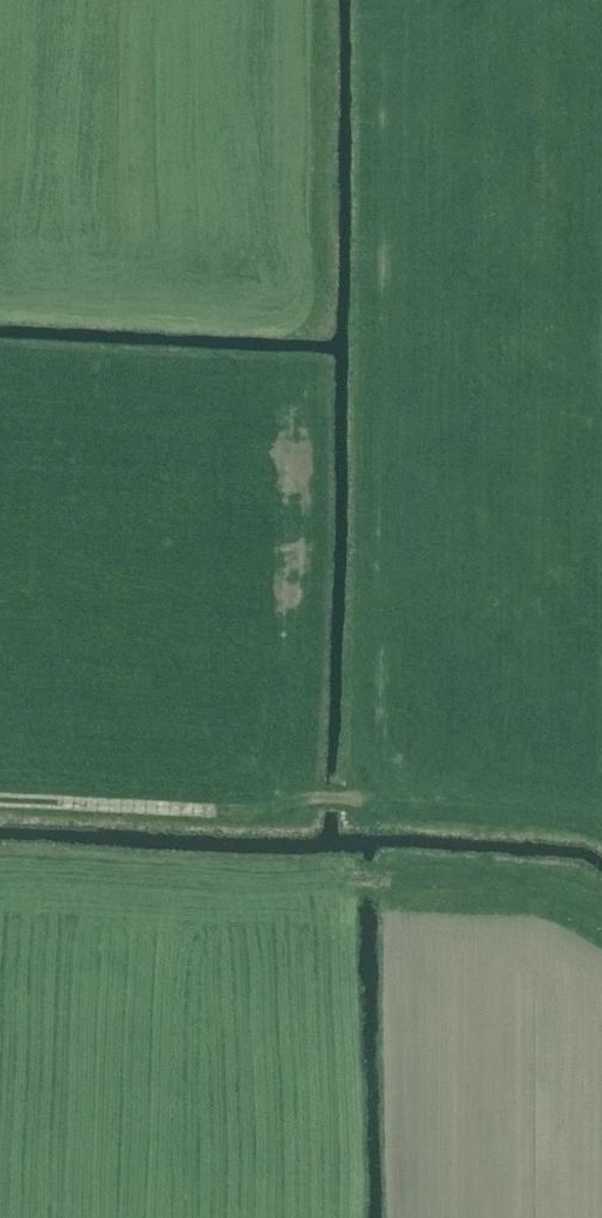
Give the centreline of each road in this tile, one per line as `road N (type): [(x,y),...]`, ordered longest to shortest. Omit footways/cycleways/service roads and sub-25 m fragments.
road 1 (track): [(0,801),(208,810)]

